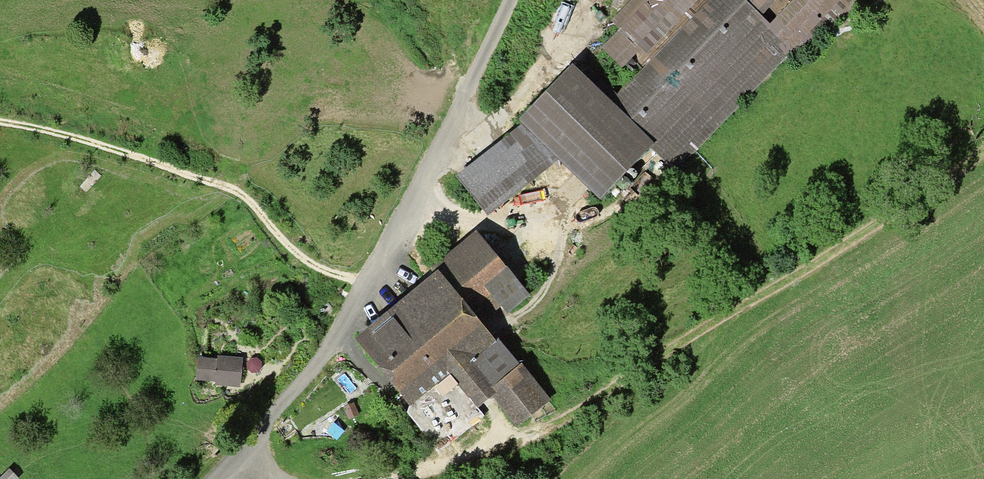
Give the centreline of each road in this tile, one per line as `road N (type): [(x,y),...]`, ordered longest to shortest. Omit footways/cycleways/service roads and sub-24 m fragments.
road 1 (track): [(983,153),(786,289),(543,437),(406,478)]
road 2 (unclassified): [(511,0),(329,346),(215,478)]

